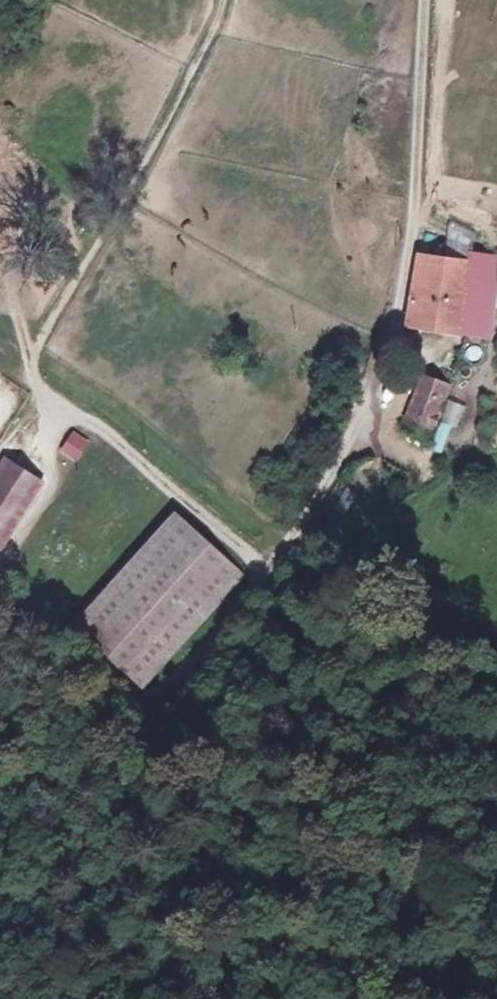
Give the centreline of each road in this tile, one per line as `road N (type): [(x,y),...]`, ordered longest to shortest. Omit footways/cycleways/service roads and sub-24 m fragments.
road 1 (track): [(427,0),(415,218),(379,384),(297,549),(147,761)]
road 2 (track): [(297,549),(152,377),(0,250)]
road 3 (track): [(147,761),(42,844),(0,852)]

